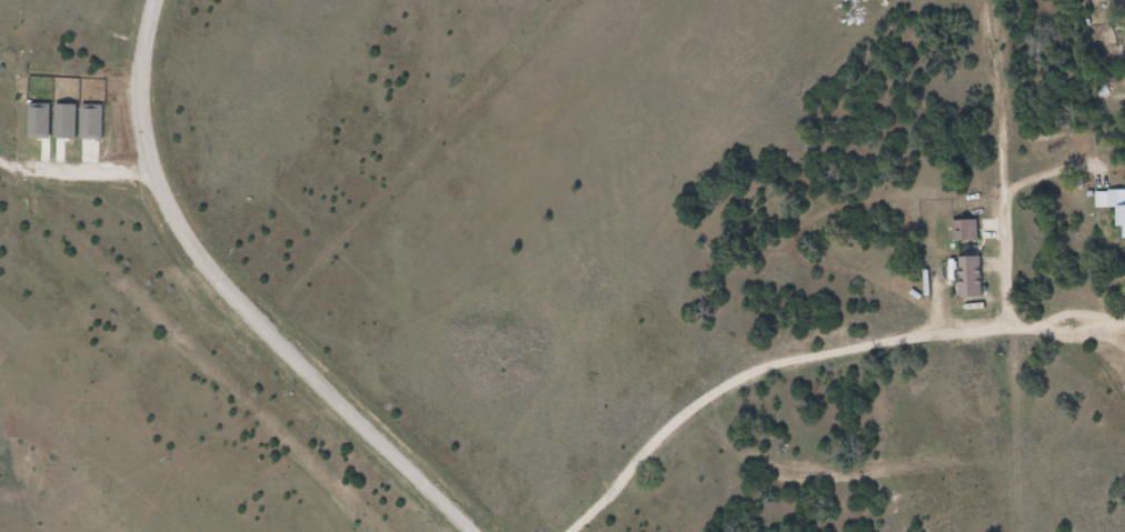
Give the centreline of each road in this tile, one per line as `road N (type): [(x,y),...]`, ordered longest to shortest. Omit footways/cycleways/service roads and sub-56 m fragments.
road 1 (residential): [(469,531),(248,334),(187,265),(143,151),(142,66),(156,0)]
road 2 (residential): [(590,531),(737,403),(802,371),(1002,330),(1124,322)]
road 3 (residential): [(1002,330),(989,0)]
road 4 (residential): [(0,166),(62,179),(147,172)]

